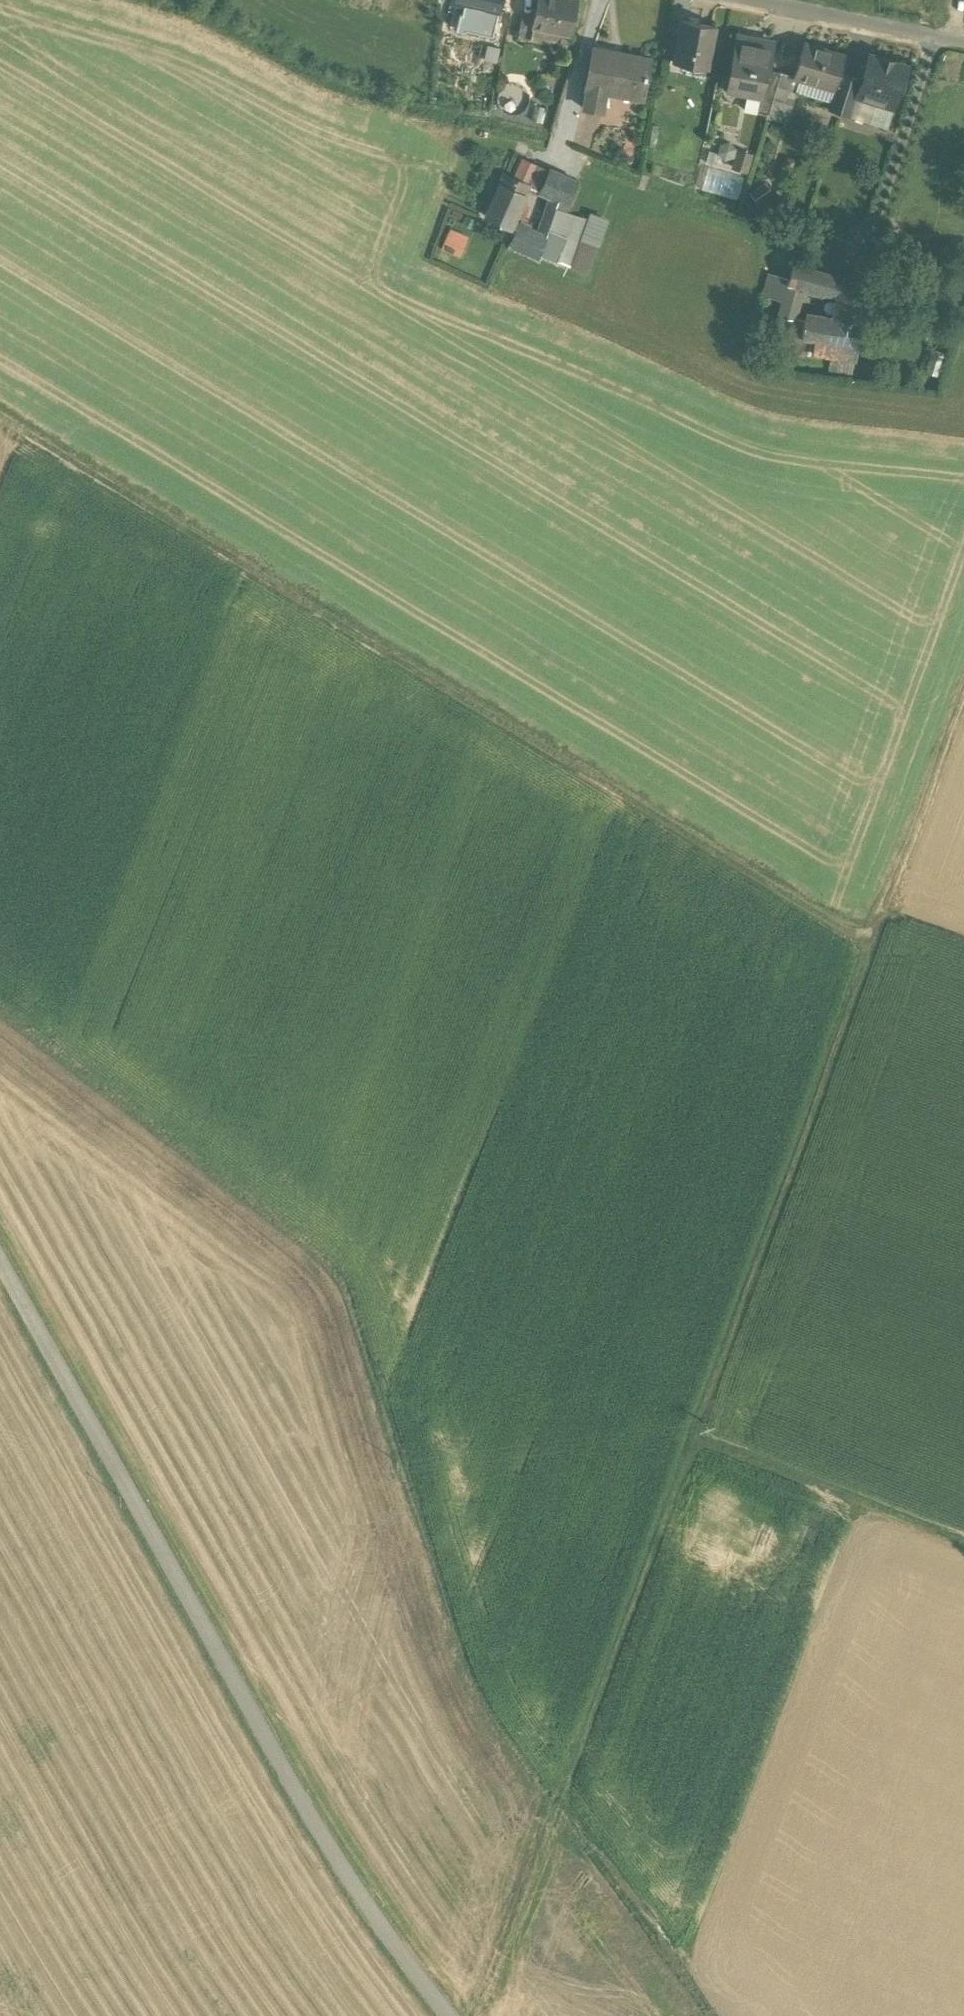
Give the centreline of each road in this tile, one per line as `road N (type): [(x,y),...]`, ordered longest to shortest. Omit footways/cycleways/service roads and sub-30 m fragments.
road 1 (track): [(880,959),(491,2015)]
road 2 (track): [(880,959),(0,426)]
road 3 (unclassified): [(449,2015),(310,1807),(0,1255)]
road 4 (track): [(702,1454),(963,1557)]
road 5 (track): [(963,735),(880,959)]
road 6 (residential): [(963,44),(746,0)]

